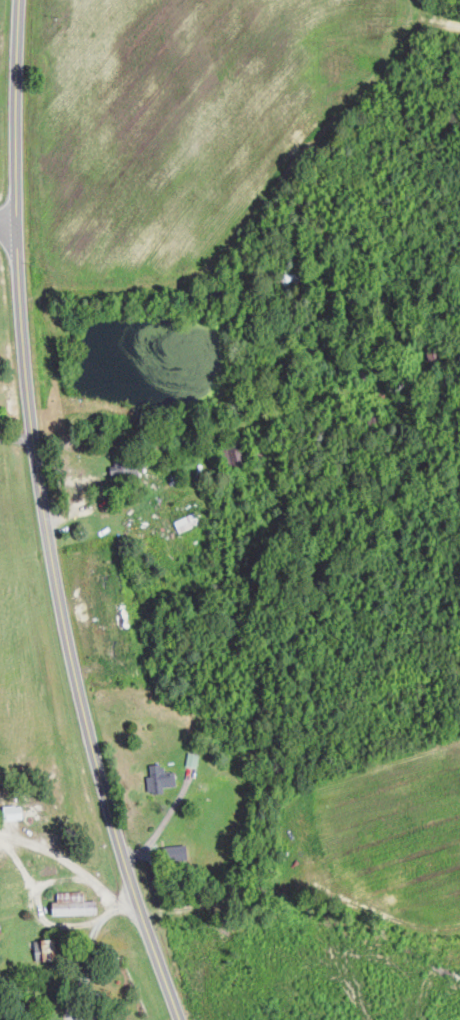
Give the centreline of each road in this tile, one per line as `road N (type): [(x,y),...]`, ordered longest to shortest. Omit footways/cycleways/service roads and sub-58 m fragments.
road 1 (tertiary): [(178,1019),(157,951),(141,935),(114,841),(44,519),(18,238),(21,0)]
road 2 (residential): [(44,519),(189,474),(276,401),(395,373),(424,339)]

